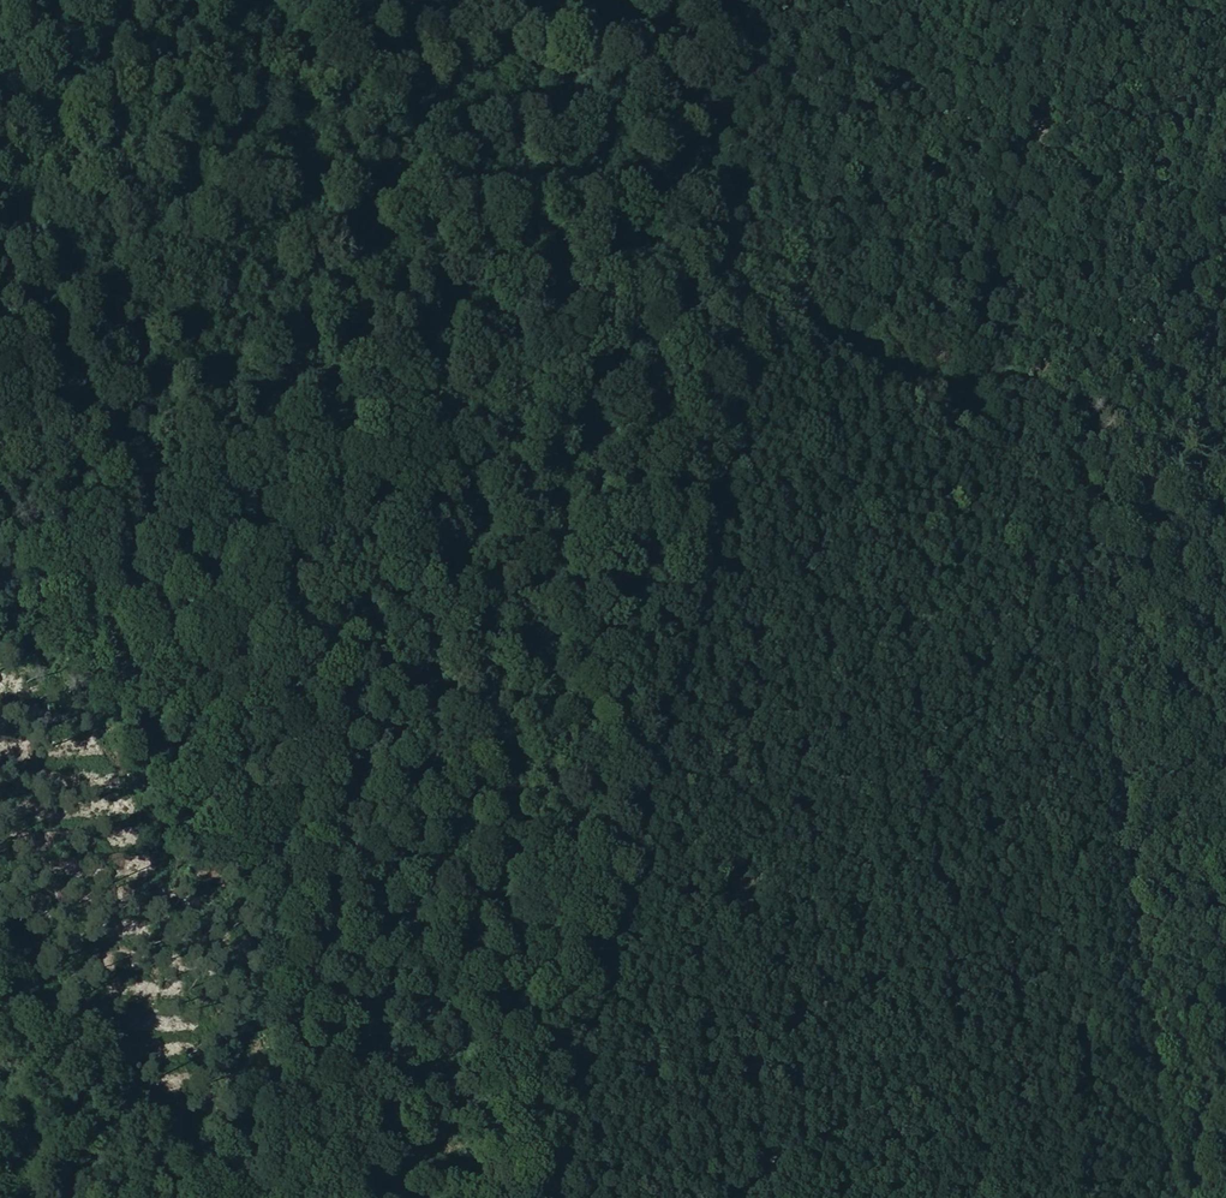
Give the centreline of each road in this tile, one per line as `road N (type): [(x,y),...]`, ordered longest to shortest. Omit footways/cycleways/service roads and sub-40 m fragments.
road 1 (track): [(1035,384),(1164,1197)]
road 2 (track): [(1035,384),(1225,449)]

